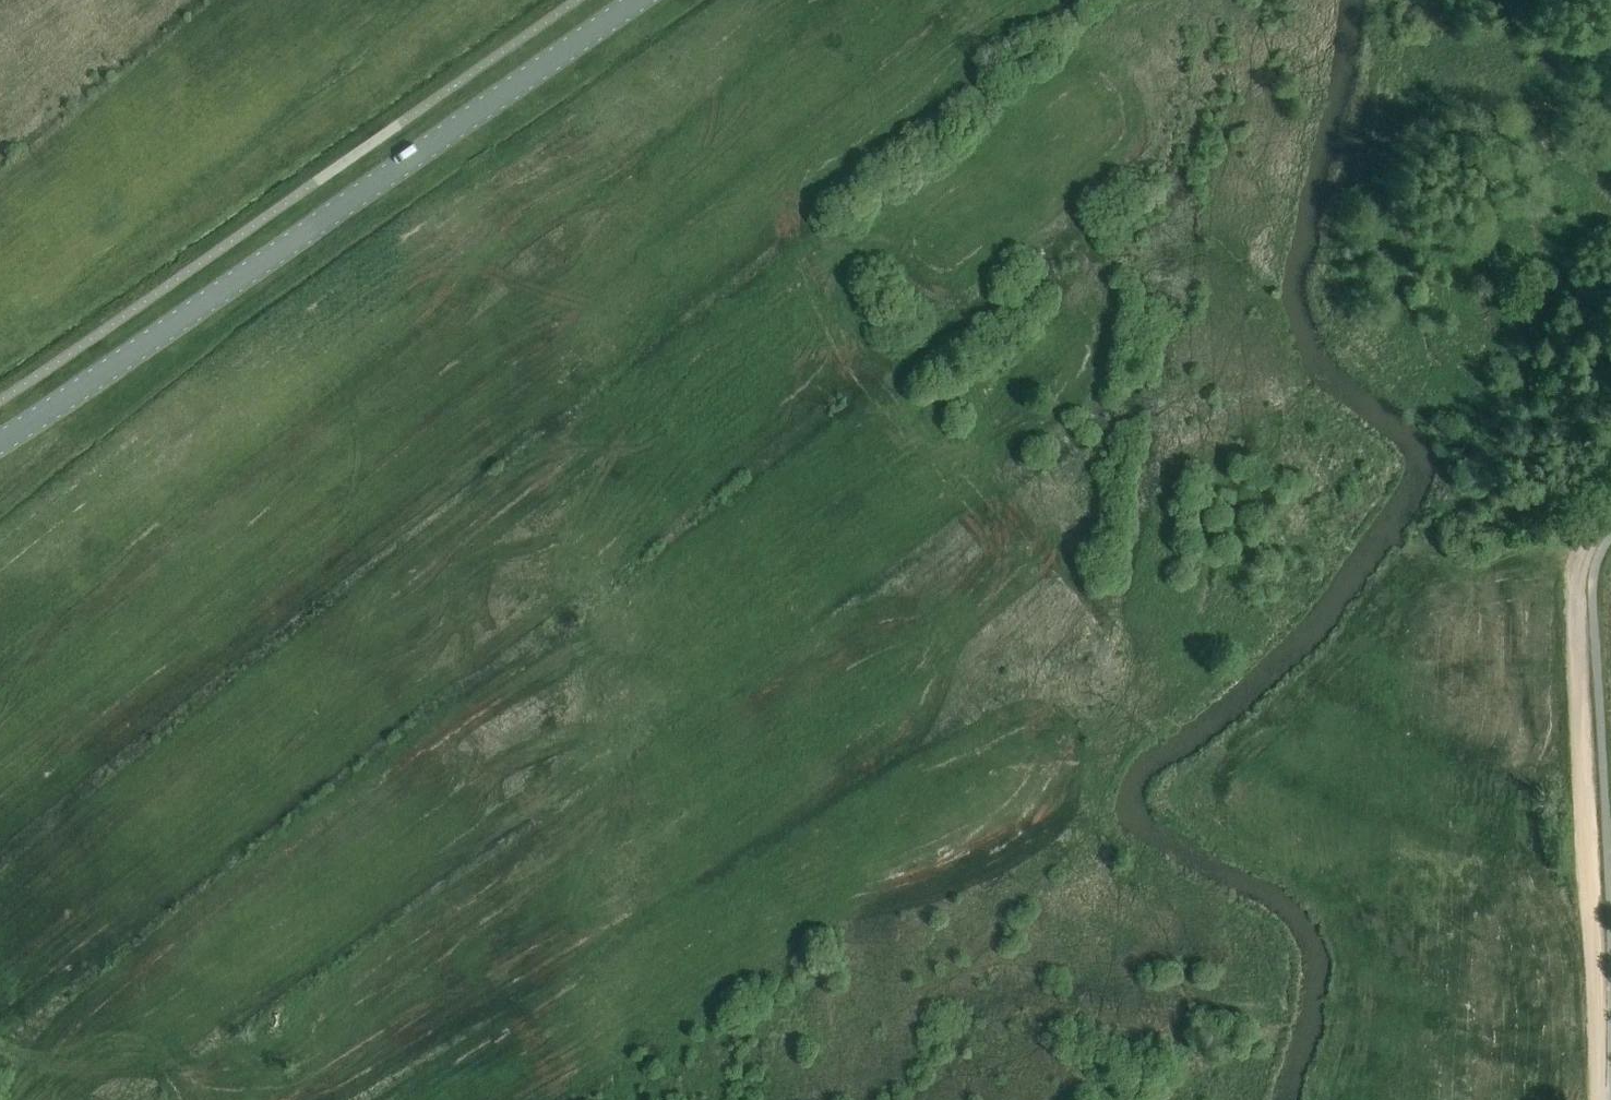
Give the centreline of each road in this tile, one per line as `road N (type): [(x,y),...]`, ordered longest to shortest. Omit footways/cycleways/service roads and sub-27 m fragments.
road 1 (tertiary): [(641,0),(0,444)]
road 2 (track): [(1591,1099),(1575,585),(1589,536),(1610,505)]

